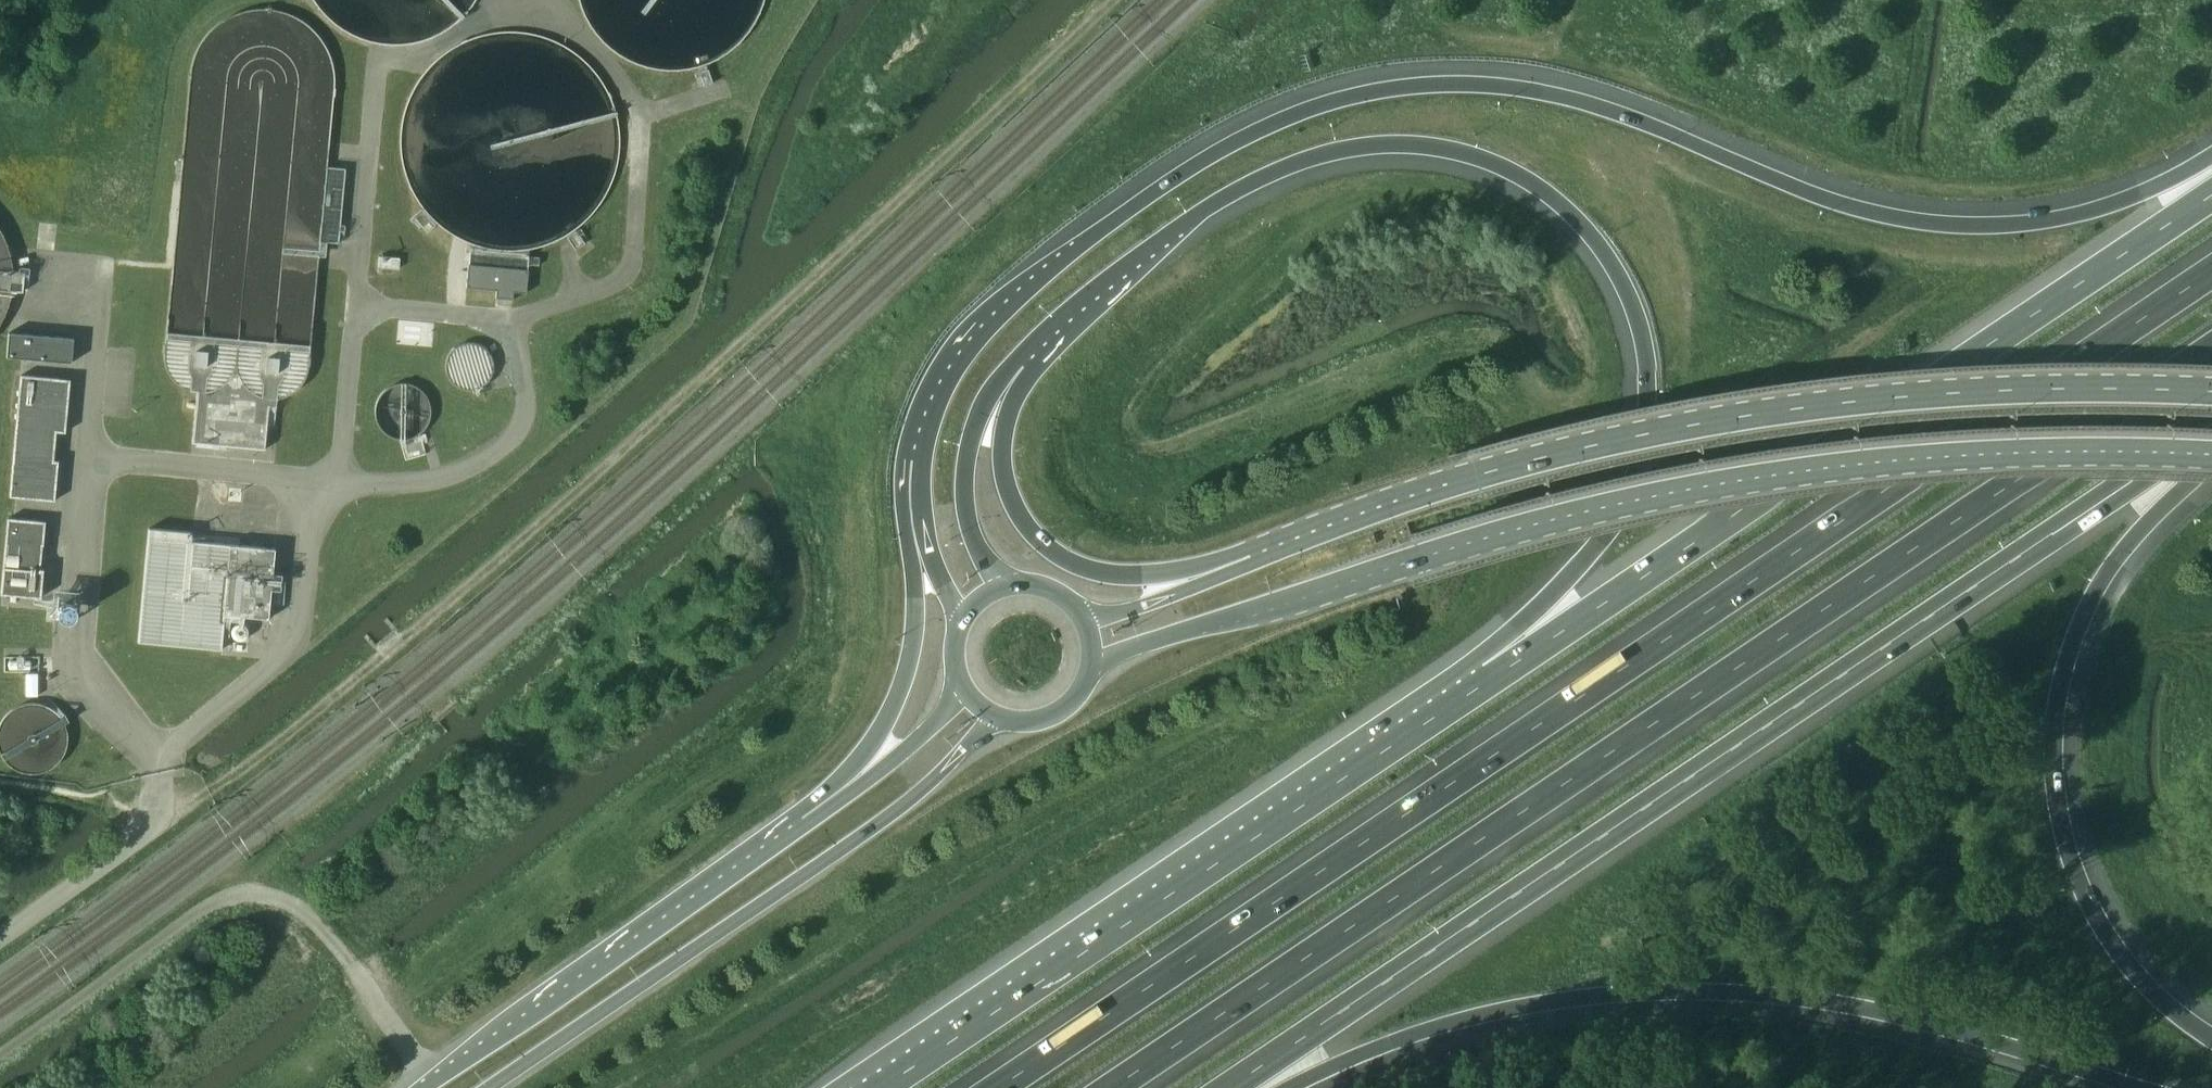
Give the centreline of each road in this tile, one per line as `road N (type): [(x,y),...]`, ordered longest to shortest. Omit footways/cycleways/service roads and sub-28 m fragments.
road 1 (motorway): [(2211,162),(2110,207),(1979,225),(1877,212),(1542,93),(1450,85),(1315,106),(1232,143),(1136,206),(988,332),(951,379),(931,427),(921,473),(926,543)]
road 2 (motorway): [(2211,273),(1003,1087)]
road 3 (motorway): [(1115,1087),(2211,348)]
road 4 (track): [(1113,0),(542,520),(251,762),(142,831)]
road 5 (motorway): [(1231,1087),(2211,428)]
road 6 (primary): [(1092,663),(1471,542),(1697,485),(1968,452),(2211,454)]
road 7 (motorway): [(1065,319),(1240,189),(1326,153),(1453,152),(1491,163),(1560,202),(1593,236),(1633,300),(1647,365),(1645,439),(1620,511),(1517,632),(1493,679)]
road 8 (primary): [(2211,389),(2020,387),(1752,411),(1515,462),(1254,560)]
road 9 (motorway): [(1290,1087),(1399,1041),(1503,1010),(1680,991),(1879,1010),(2143,1087)]
road 10 (motorway): [(2211,197),(1493,679)]
road 11 (motorway): [(1493,679),(885,1087)]
road 12 (motorway): [(2211,1035),(2142,978),(2094,906),(2062,817),(2056,766),(2067,670),(2098,591),(2127,546),(2211,458)]
road 13 (primary): [(485,1087),(791,888),(922,790),(998,718)]
road 14 (motorway): [(1254,560),(1100,572),(1064,558),(1022,518),(1009,494),(1003,435),(1065,319)]
road 15 (primary): [(805,826),(424,1087)]
road 16 (motorway): [(1013,587),(985,559),(973,535),(965,462),(985,400),(1065,319)]
road 17 (motorway): [(926,543),(916,641),(901,694),(871,746),(805,826)]
road 18 (unclassified): [(0,936),(142,831),(156,774)]
road 19 (primary): [(963,686),(899,757),(805,826)]
road 20 (primary): [(1254,560),(1083,621)]
road 21 (primary): [(998,718),(1035,722),(1059,713),(1084,686),(1092,663)]

